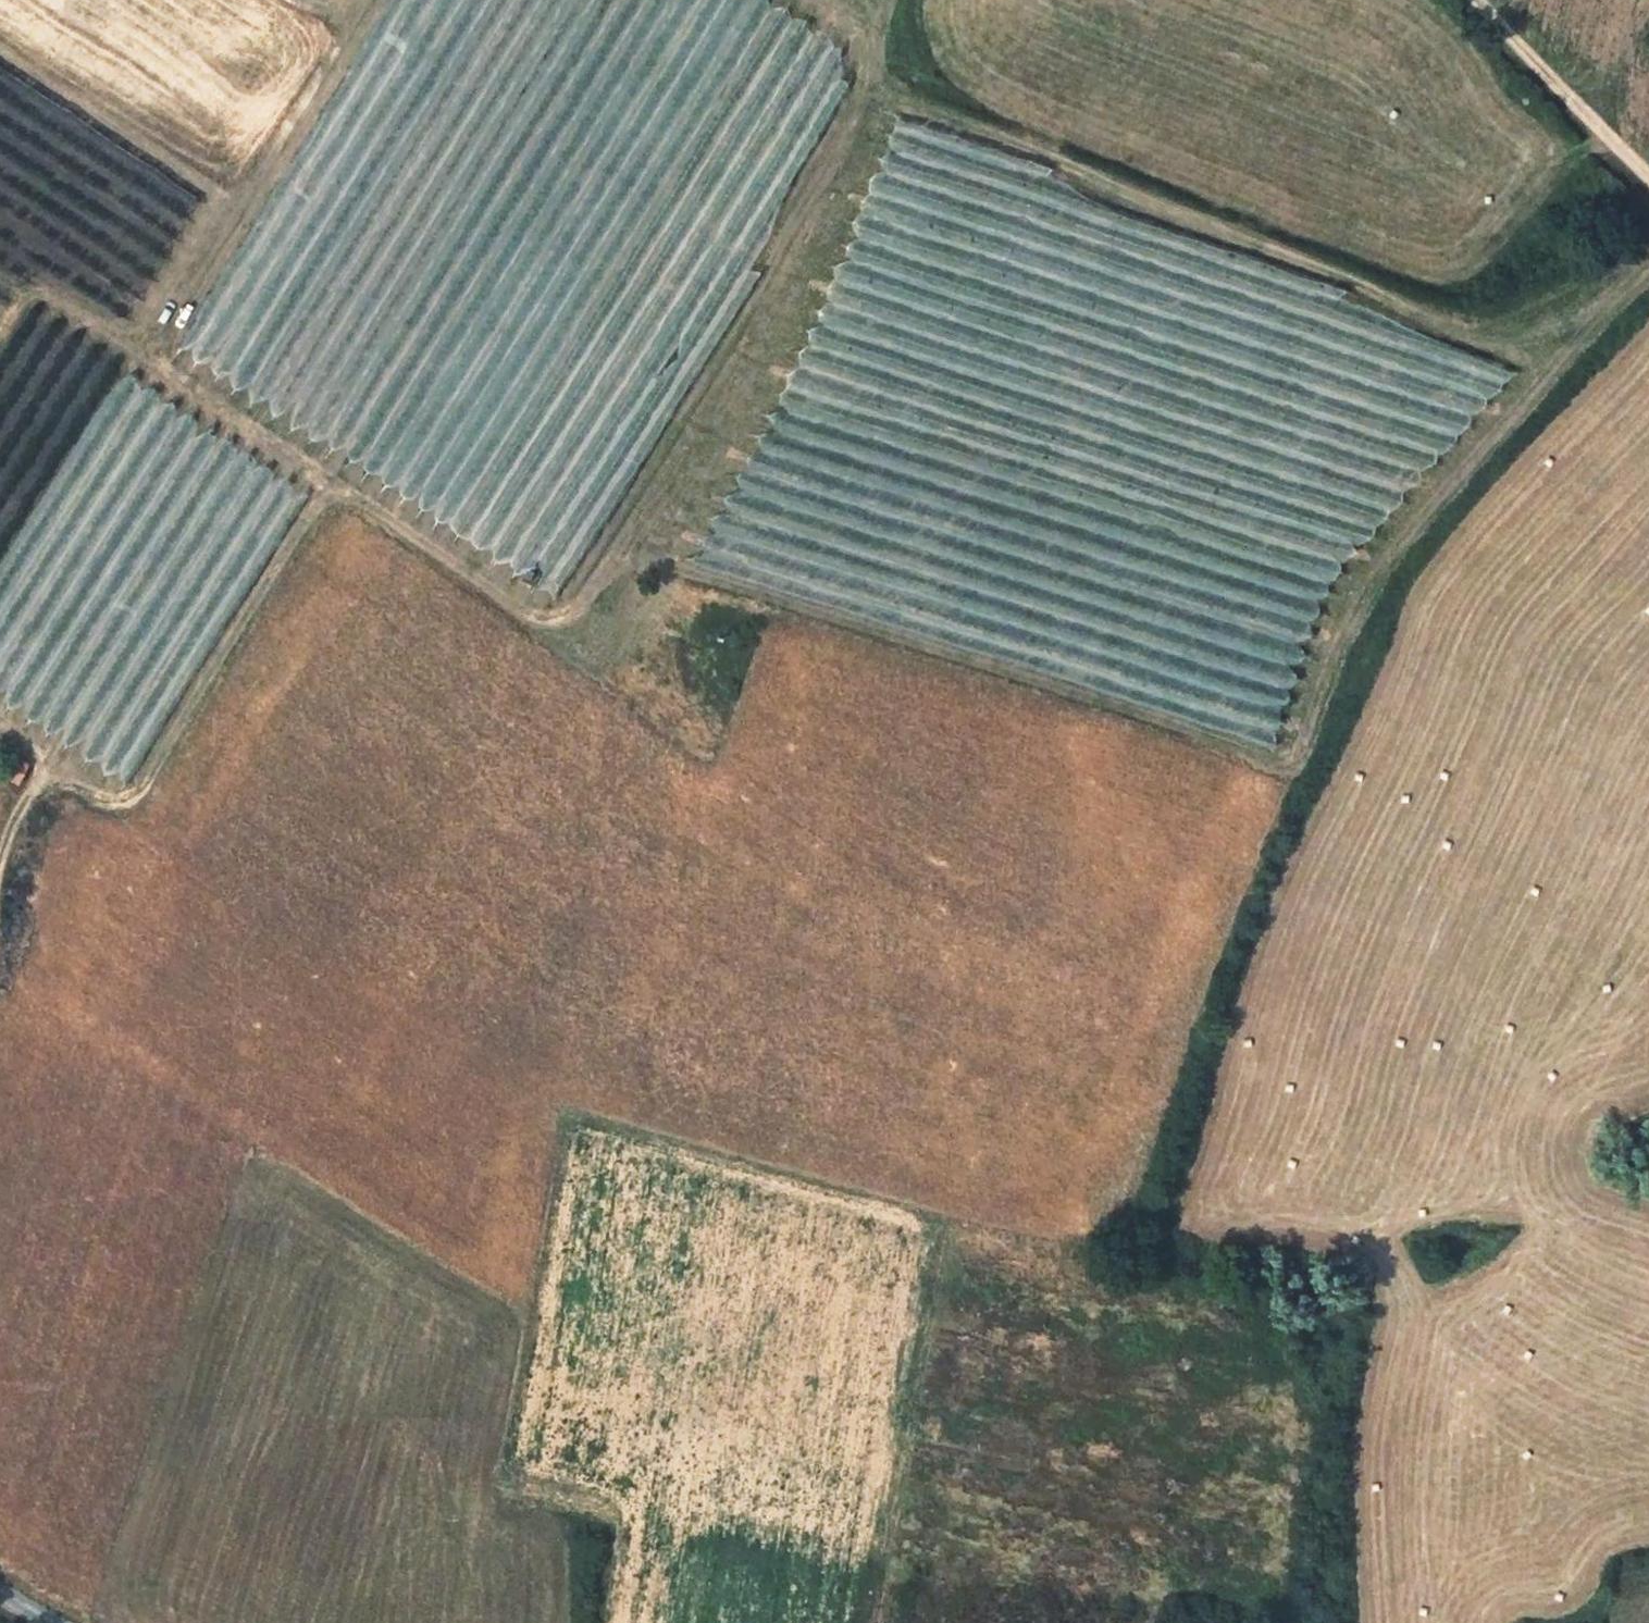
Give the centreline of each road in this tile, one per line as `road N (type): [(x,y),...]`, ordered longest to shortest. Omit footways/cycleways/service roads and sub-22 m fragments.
road 1 (track): [(1469,0),(1648,182)]
road 2 (track): [(0,882),(6,847),(44,764)]

